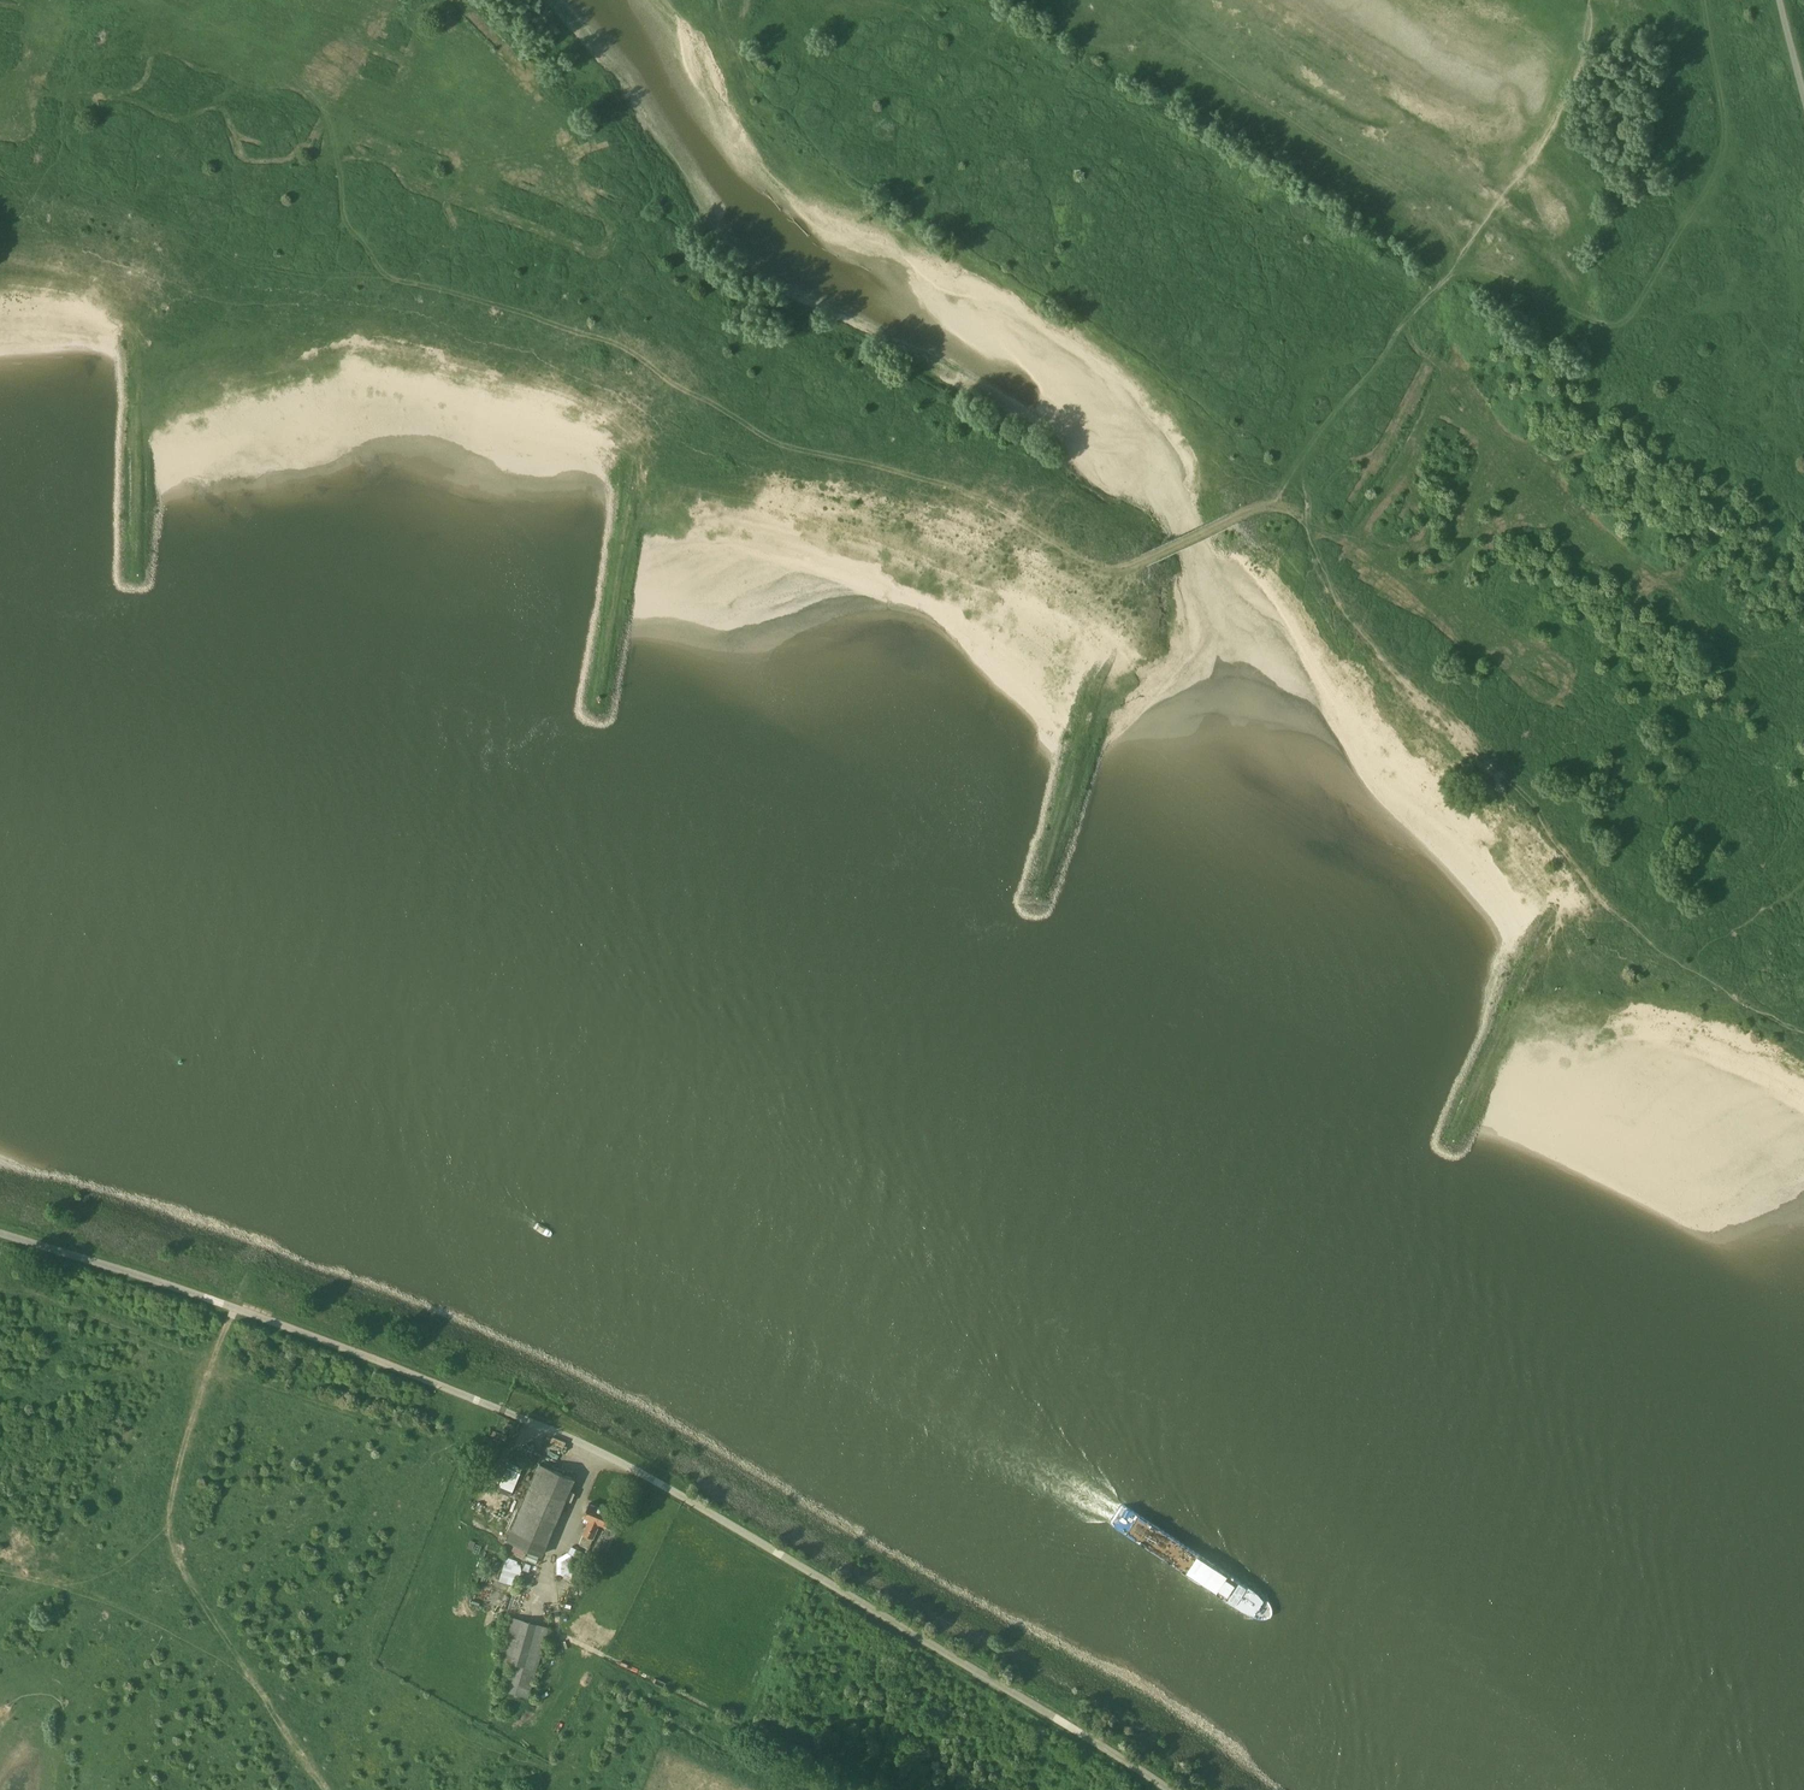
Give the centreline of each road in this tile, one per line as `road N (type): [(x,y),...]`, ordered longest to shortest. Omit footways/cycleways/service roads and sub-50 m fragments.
road 1 (unclassified): [(1168,1789),(661,1485),(503,1411)]
road 2 (track): [(0,1290),(27,1291),(244,1378),(446,1443),(482,1445),(503,1411)]
road 3 (track): [(0,1571),(60,1582),(252,1676)]
road 4 (track): [(1096,568),(1134,568),(1261,511),(1308,520)]
road 5 (track): [(60,1582),(98,1574),(177,1515)]

